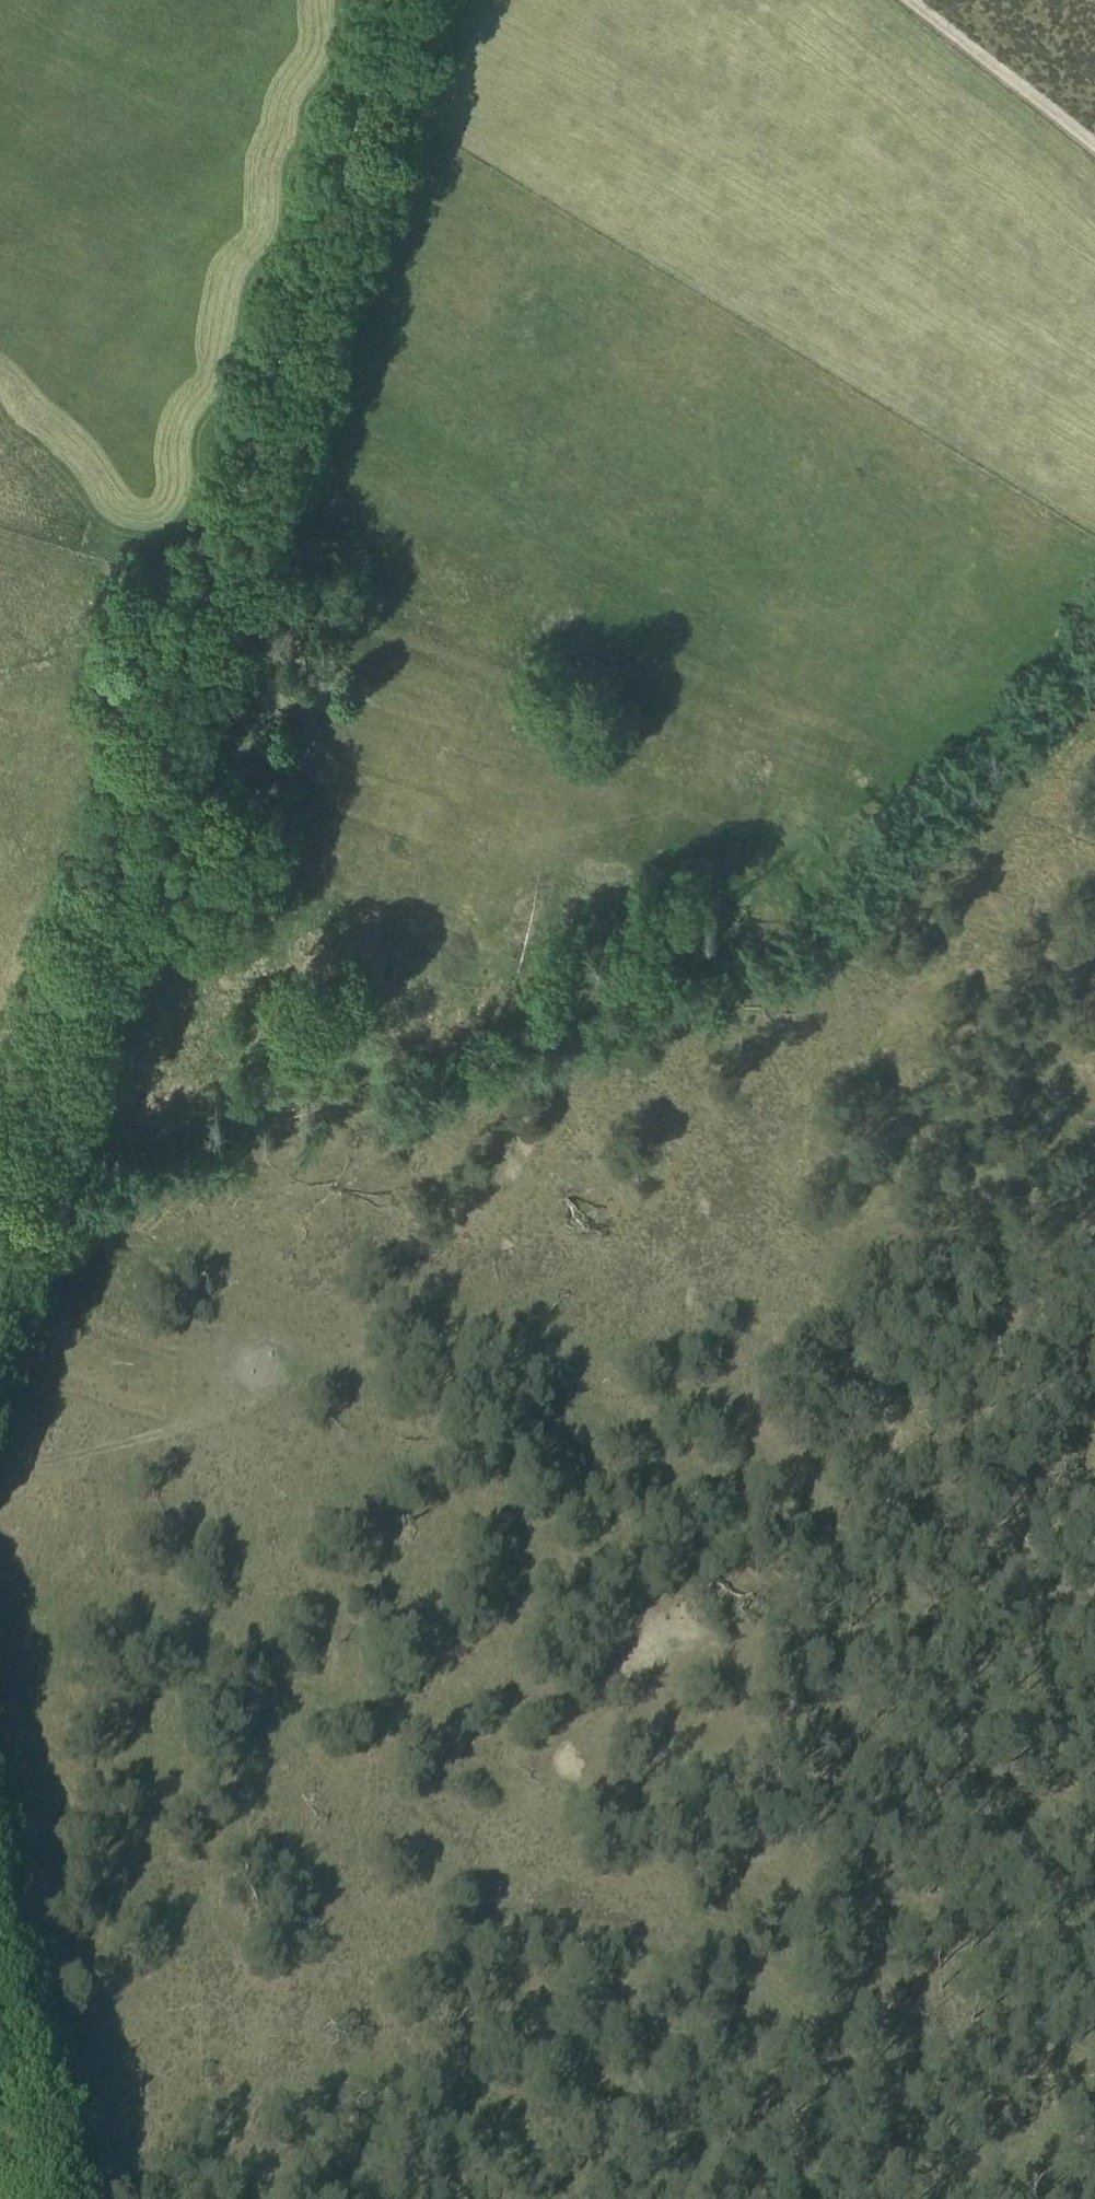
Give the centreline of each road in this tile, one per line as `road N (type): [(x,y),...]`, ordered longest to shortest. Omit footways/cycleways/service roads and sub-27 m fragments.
road 1 (track): [(0,1235),(415,0)]
road 2 (track): [(918,0),(1094,142)]

